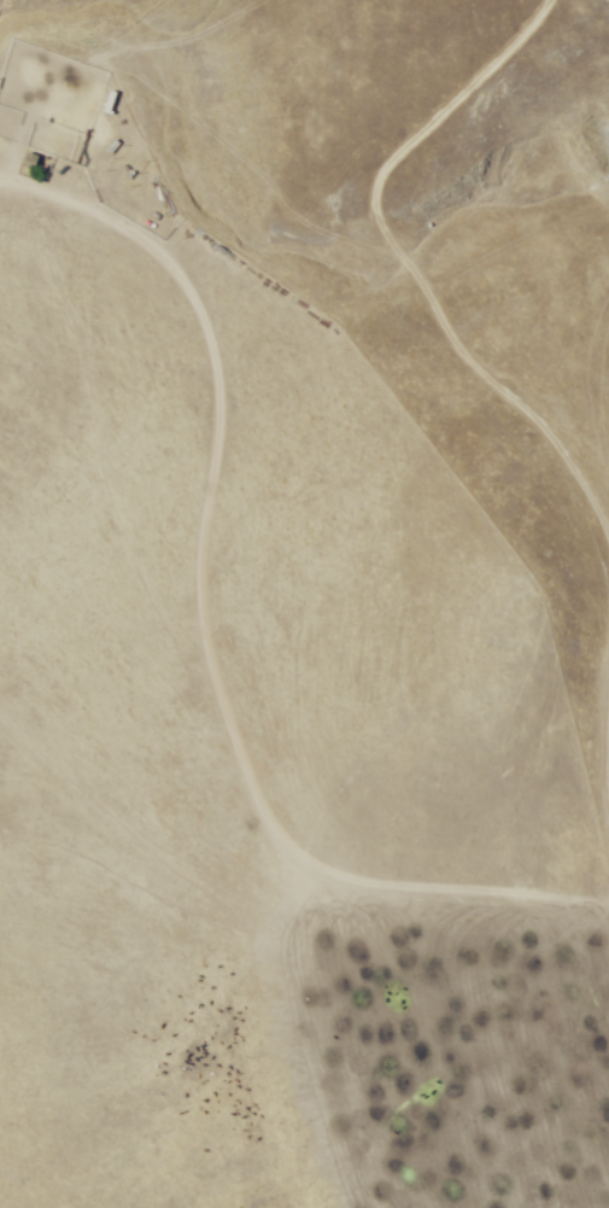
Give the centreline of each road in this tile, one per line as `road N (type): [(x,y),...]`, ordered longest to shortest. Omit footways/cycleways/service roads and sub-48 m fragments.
road 1 (residential): [(0,292),(53,284),(142,303),(212,361),(218,611),(270,905),(340,963),(608,993)]
road 2 (residential): [(53,284),(65,227),(308,60),(316,0)]
road 3 (residential): [(270,905),(282,1207)]
road 4 (residential): [(308,60),(542,0)]

